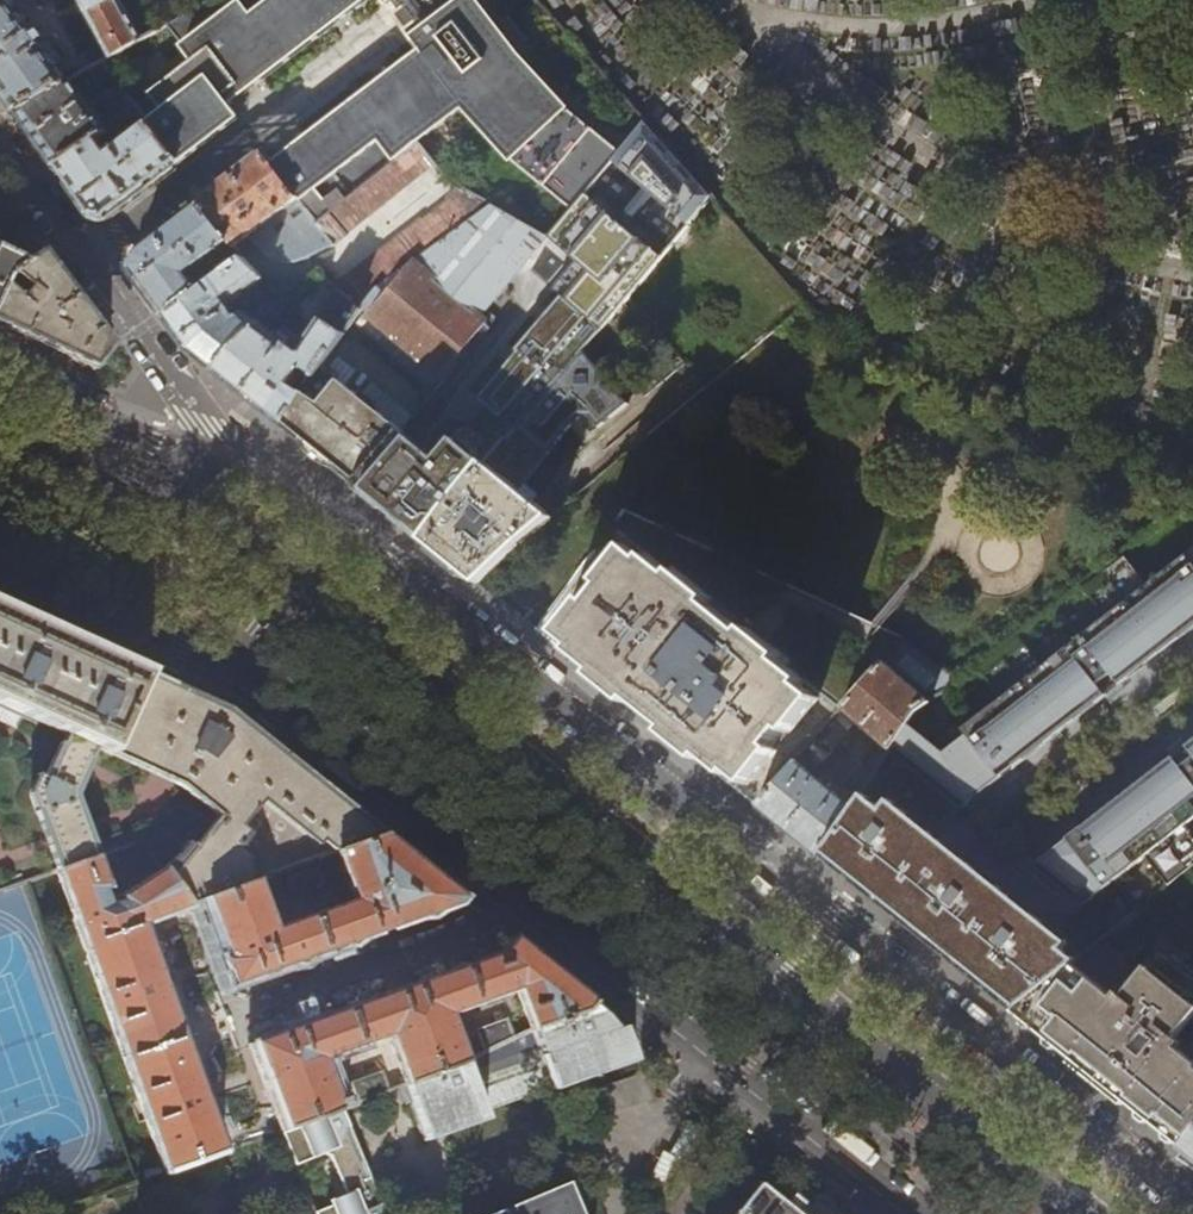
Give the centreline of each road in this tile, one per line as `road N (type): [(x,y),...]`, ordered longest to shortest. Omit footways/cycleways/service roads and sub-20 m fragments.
road 1 (primary): [(1083,1213),(297,583)]
road 2 (primary): [(237,667),(919,1213)]
road 3 (residential): [(167,518),(205,425),(0,141)]
road 4 (primary): [(0,563),(237,667)]
road 5 (primary): [(167,518),(0,441)]
road 6 (primary): [(297,583),(258,556),(167,518)]

